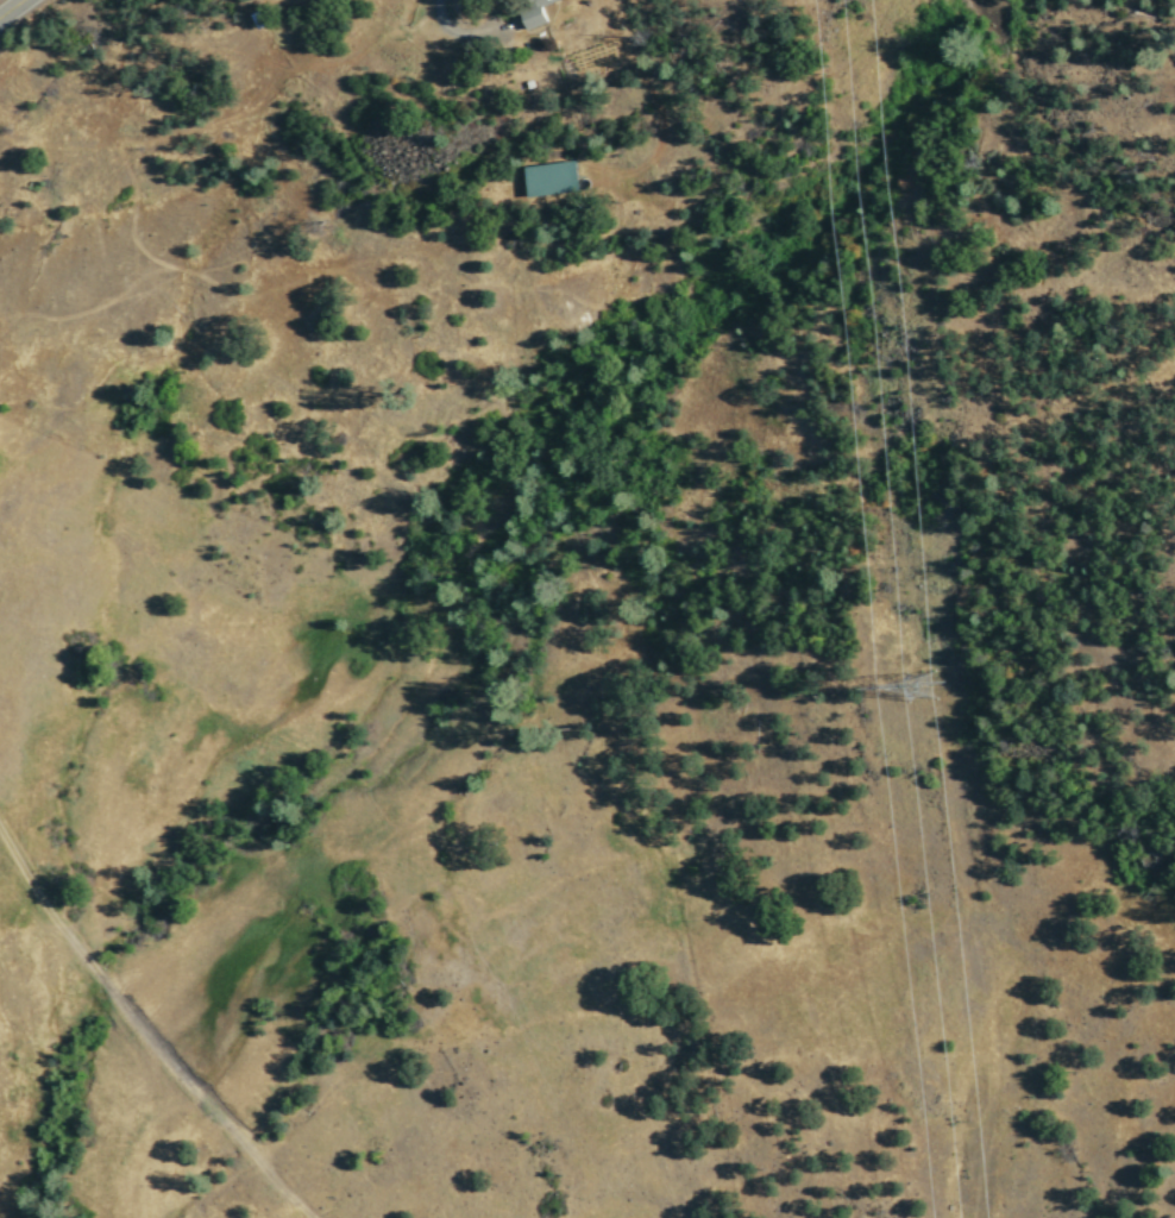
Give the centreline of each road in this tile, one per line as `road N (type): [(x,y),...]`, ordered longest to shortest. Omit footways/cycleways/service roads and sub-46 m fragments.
road 1 (track): [(316,1217),(108,992),(0,826)]

